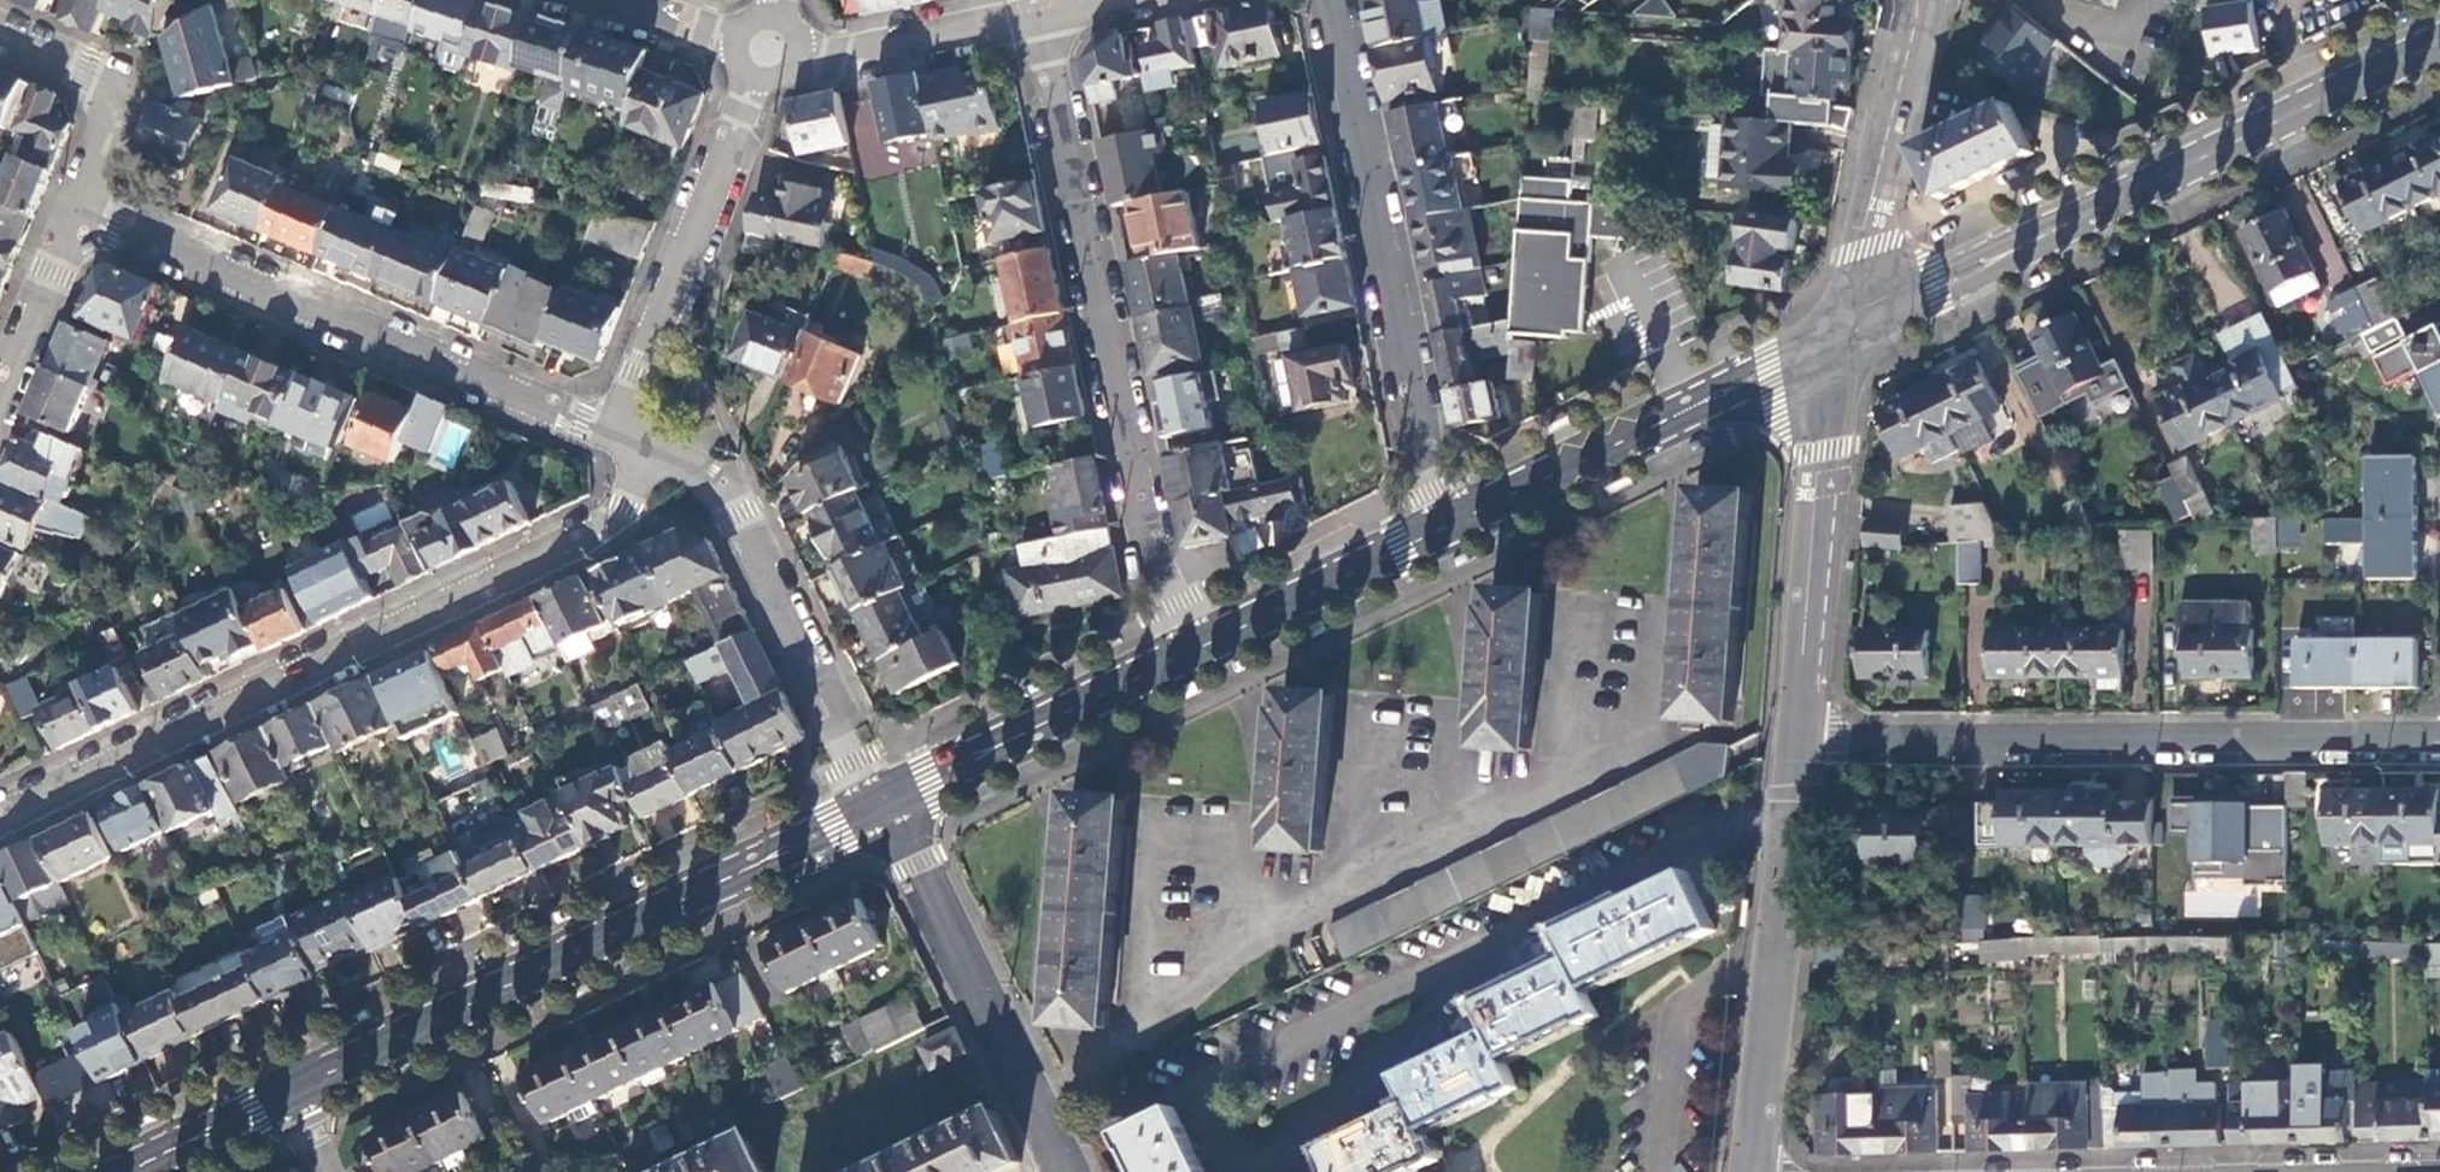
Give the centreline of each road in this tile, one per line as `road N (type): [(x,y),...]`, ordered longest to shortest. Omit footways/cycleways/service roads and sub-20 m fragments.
road 1 (residential): [(653,451),(628,508),(602,536),(0,819)]
road 2 (residential): [(1640,726),(1215,929),(1197,978),(1042,1107)]
road 3 (primary): [(1843,331),(2439,38)]
road 4 (residential): [(1490,945),(1219,1079),(1203,1094),(1205,1106),(1240,1161),(1272,1161),(1362,1086),(1434,1010)]
road 5 (residential): [(1039,20),(1157,568),(1197,648)]
road 6 (residential): [(1800,736),(2439,733)]
road 7 (residential): [(76,212),(617,435)]
road 8 (residential): [(1326,0),(1456,521)]
road 9 (primary): [(743,869),(295,1089)]
road 10 (residential): [(653,451),(705,477),(732,501),(881,804)]
road 11 (primary): [(1843,331),(1456,521)]
road 12 (residential): [(768,48),(617,435)]
road 13 (residential): [(1843,331),(1826,415),(1800,736)]
road 14 (residential): [(881,804),(1042,1107)]
road 15 (tertiary): [(1918,0),(1843,331)]
road 16 (residential): [(1490,945),(1727,818),(1793,814)]
road 17 (residential): [(1780,924),(1699,988),(1680,1017),(1666,1171)]
road 18 (primary): [(1456,521),(1197,648)]
road 19 (residential): [(768,48),(834,53),(1039,20)]
road 20 (residential): [(0,34),(102,79),(111,92),(113,120),(76,212)]
road 21 (residential): [(1780,924),(1754,1171)]
road 22 (residential): [(76,212),(0,396)]
road 23 (primary): [(1197,648),(1022,733)]
road 24 (residential): [(600,0),(768,48)]
road 25 (primary): [(154,1158),(275,1113),(295,1089)]
road 26 (primary): [(295,1089),(264,1093),(191,1128),(154,1158)]
road 27 (primary): [(881,804),(939,788),(1022,733)]
road 28 (primary): [(1022,733),(941,762),(881,804)]
road 29 (primary): [(881,804),(816,821),(762,848),(743,869)]
road 30 (primary): [(743,869),(795,857),(881,804)]

